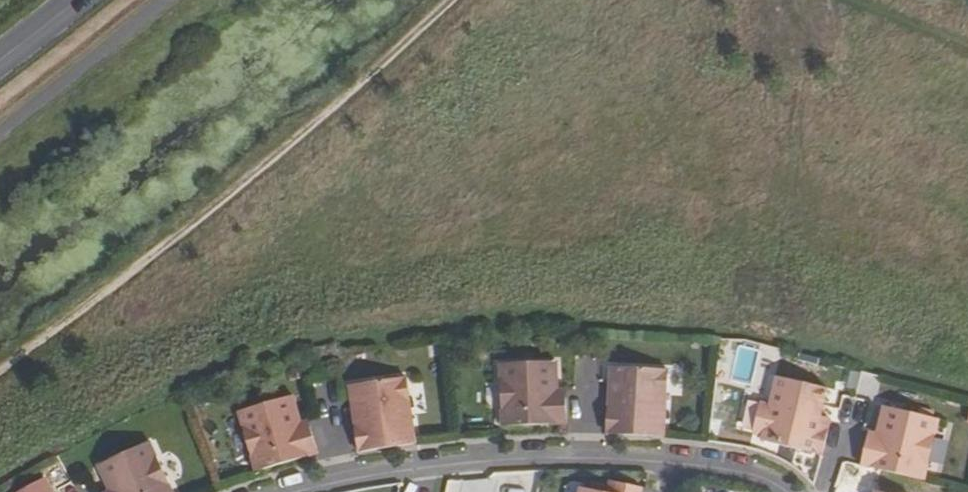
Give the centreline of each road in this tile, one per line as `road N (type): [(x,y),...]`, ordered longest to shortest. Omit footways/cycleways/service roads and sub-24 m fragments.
road 1 (residential): [(778,491),(748,476),(583,461),(439,465),(298,491)]

